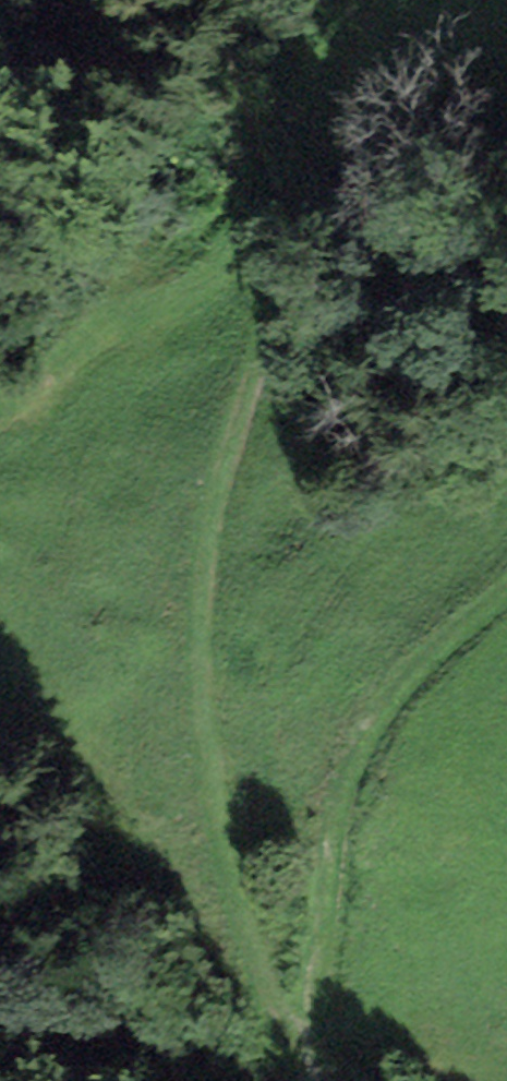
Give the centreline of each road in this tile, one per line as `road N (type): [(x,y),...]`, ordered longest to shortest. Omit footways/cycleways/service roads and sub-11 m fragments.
road 1 (track): [(307,1080),(227,844),(201,718),(201,593),(219,484),(286,224)]
road 2 (track): [(322,1080),(337,852),(355,754),(388,693),(506,592)]
road 3 (track): [(0,407),(118,318),(286,224)]
road 4 (track): [(286,224),(358,0)]

